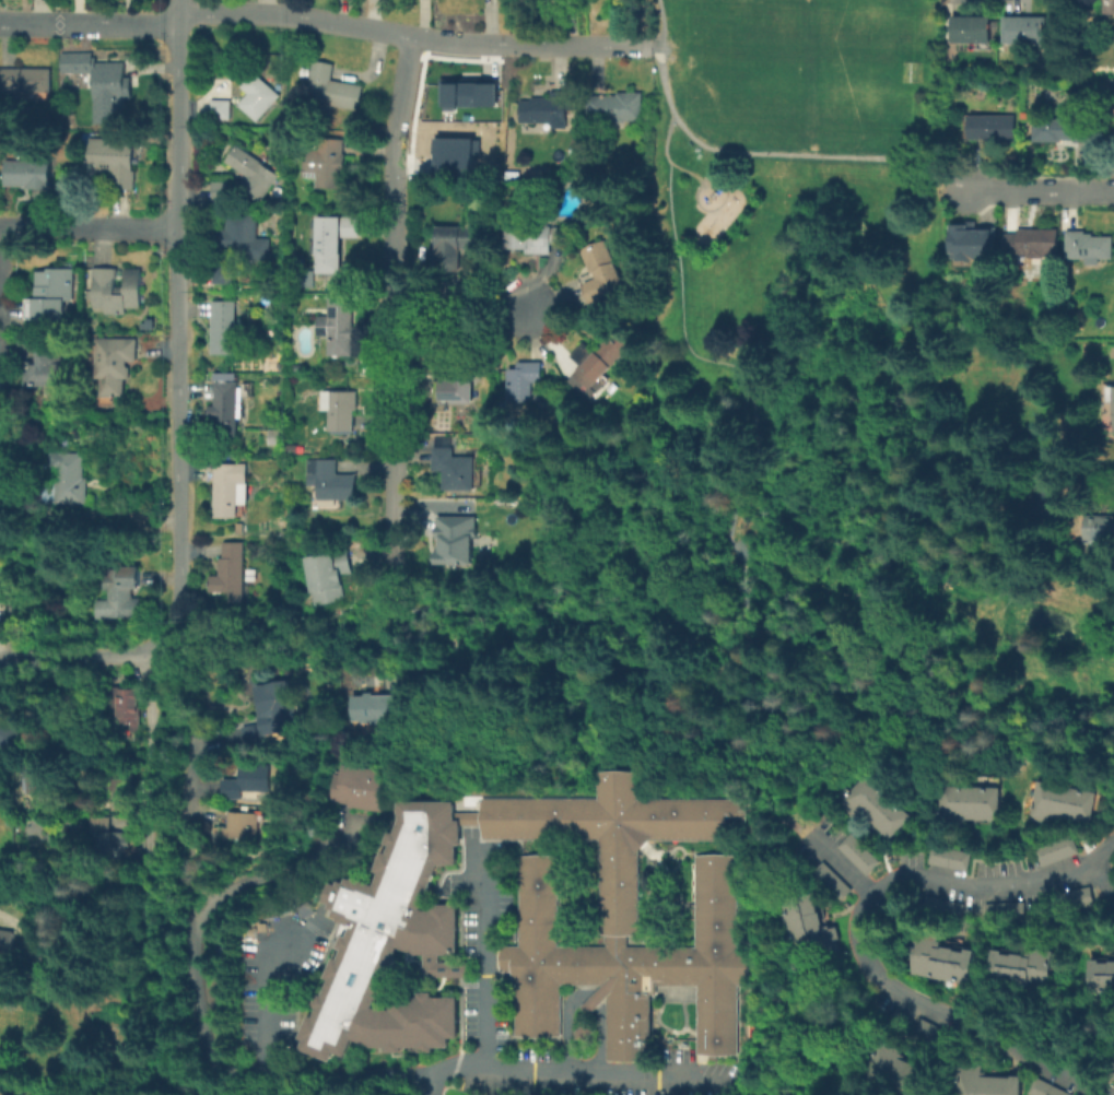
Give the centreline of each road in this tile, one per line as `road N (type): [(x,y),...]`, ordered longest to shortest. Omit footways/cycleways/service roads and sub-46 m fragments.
road 1 (residential): [(177,21),(178,609),(169,638)]
road 2 (residential): [(395,181),(397,629)]
road 3 (residential): [(409,35),(273,13),(177,21)]
road 4 (residential): [(366,640),(397,629),(552,622)]
road 5 (residential): [(177,231),(0,227)]
road 6 (residential): [(177,21),(0,25)]
road 7 (residential): [(169,638),(125,656),(0,665)]
road 8 (residential): [(649,46),(500,43)]
road 9 (residential): [(409,35),(395,181)]
road 10 (residential): [(1113,192),(968,191)]
road 11 (residential): [(537,307),(396,306)]

